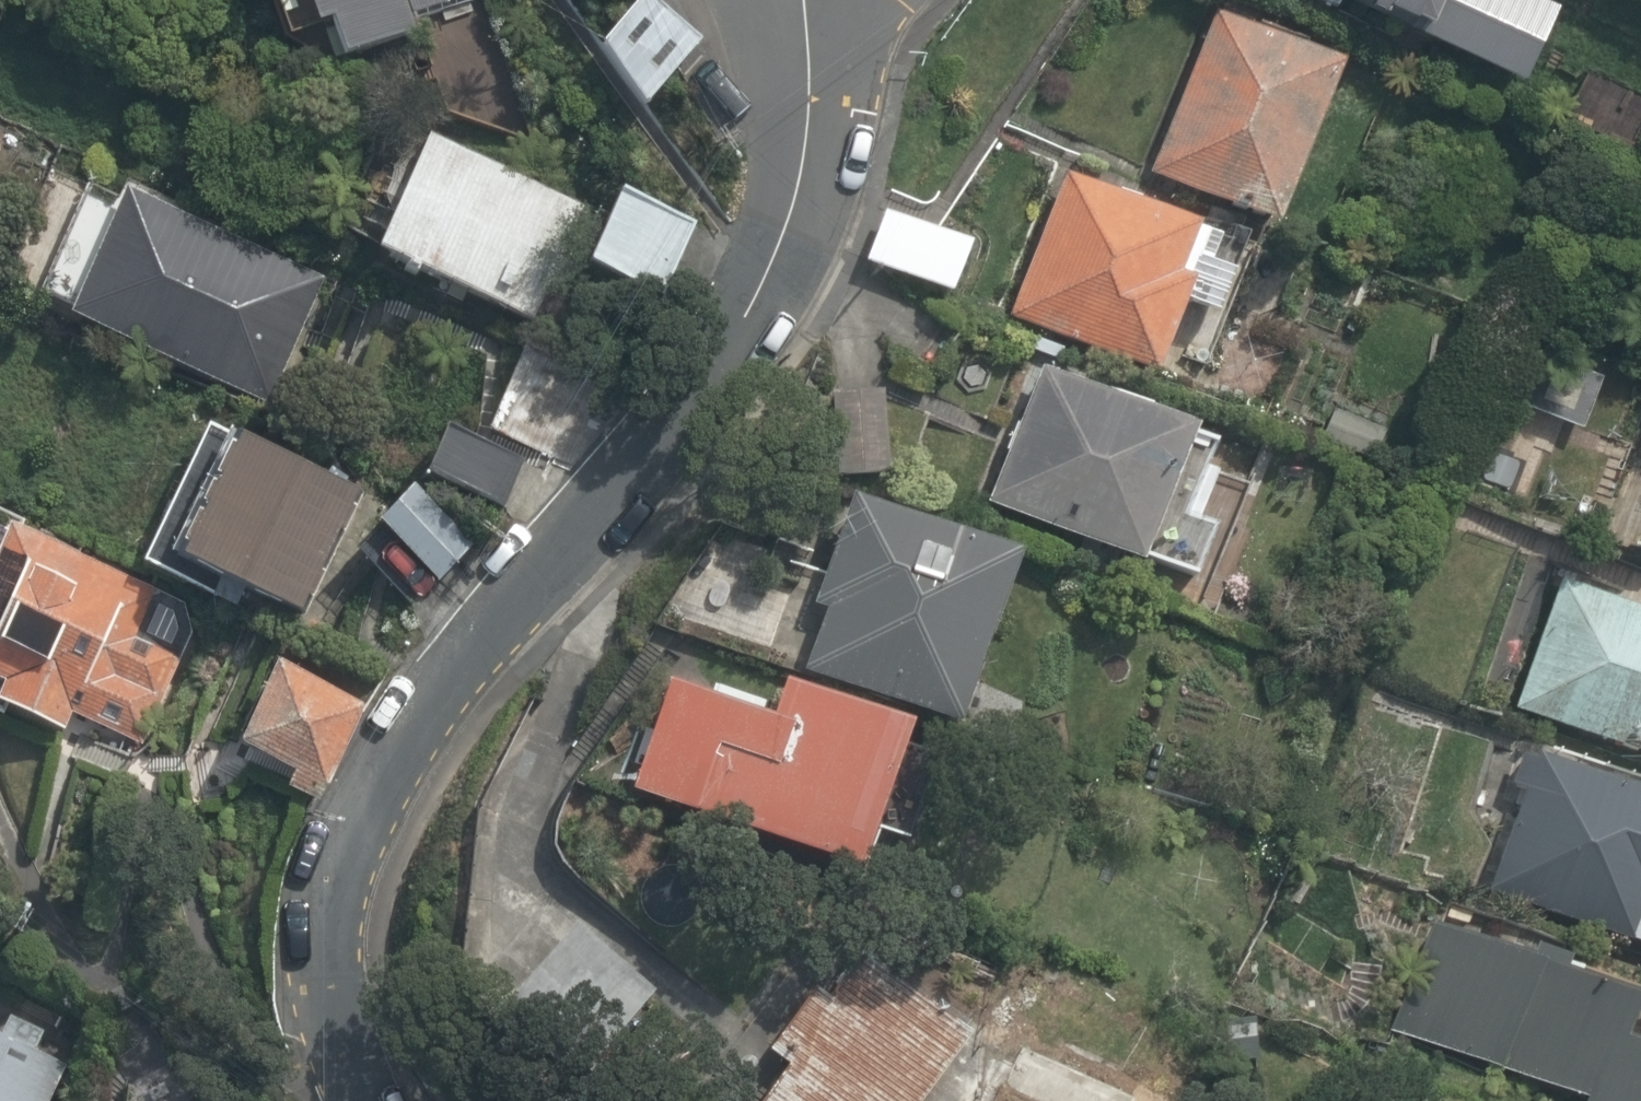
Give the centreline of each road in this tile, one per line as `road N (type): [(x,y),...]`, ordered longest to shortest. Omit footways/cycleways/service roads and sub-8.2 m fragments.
road 1 (residential): [(808,0),(817,97),(805,170),(778,254),(685,408),(454,666),(395,765),(351,881),(343,961),(348,1063),(363,1100)]

